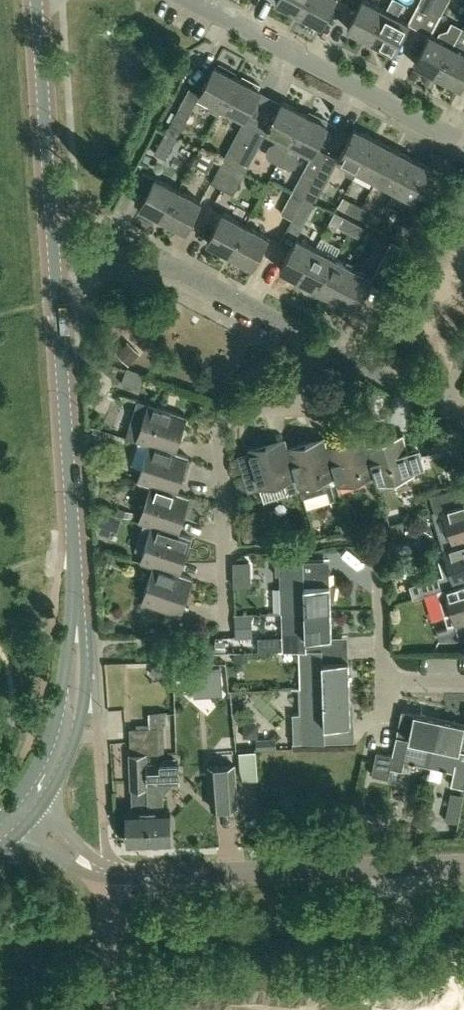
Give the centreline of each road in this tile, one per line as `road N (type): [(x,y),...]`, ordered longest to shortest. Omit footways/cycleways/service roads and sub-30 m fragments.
road 1 (secondary): [(27,812),(65,743),(79,645),(55,271)]
road 2 (residential): [(463,143),(191,0)]
road 3 (residential): [(229,637),(221,435),(237,411),(285,407)]
road 4 (residential): [(314,344),(151,269),(55,271)]
road 5 (secondary): [(55,271),(36,0)]
road 6 (residential): [(463,865),(252,871)]
road 7 (residential): [(443,410),(314,344)]
road 8 (unclassified): [(252,871),(110,873)]
road 9 (unclassified): [(119,1009),(110,873)]

